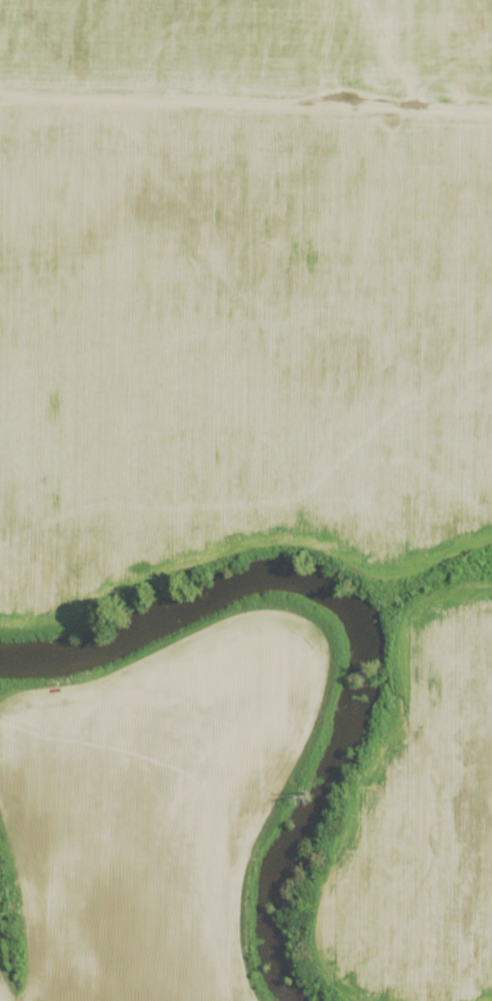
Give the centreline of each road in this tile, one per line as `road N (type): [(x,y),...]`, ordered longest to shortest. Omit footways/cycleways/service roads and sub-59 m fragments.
road 1 (residential): [(491,112),(0,97)]

